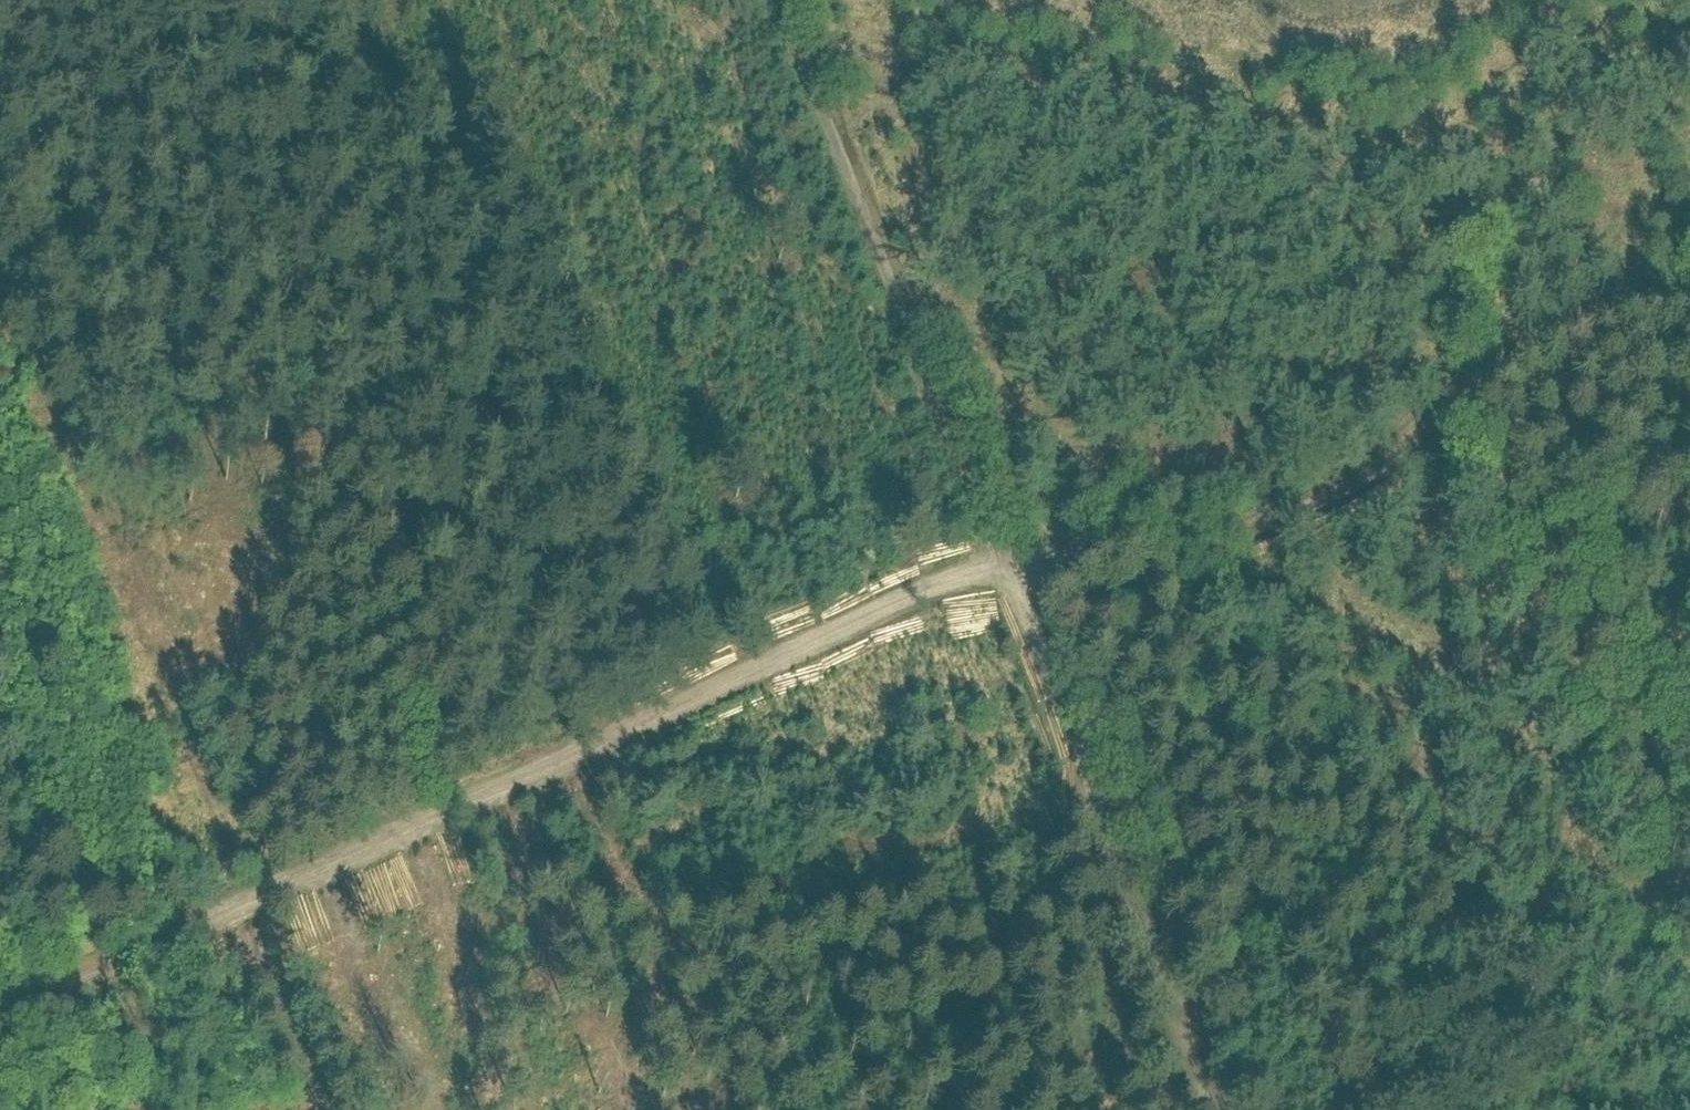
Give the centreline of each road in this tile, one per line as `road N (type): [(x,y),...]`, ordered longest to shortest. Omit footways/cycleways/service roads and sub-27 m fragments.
road 1 (track): [(0,1021),(891,600),(998,558)]
road 2 (track): [(998,558),(1232,528),(1336,493),(1596,356),(1689,325)]
road 3 (track): [(998,558),(775,0)]
road 4 (track): [(1224,1109),(1161,968)]

